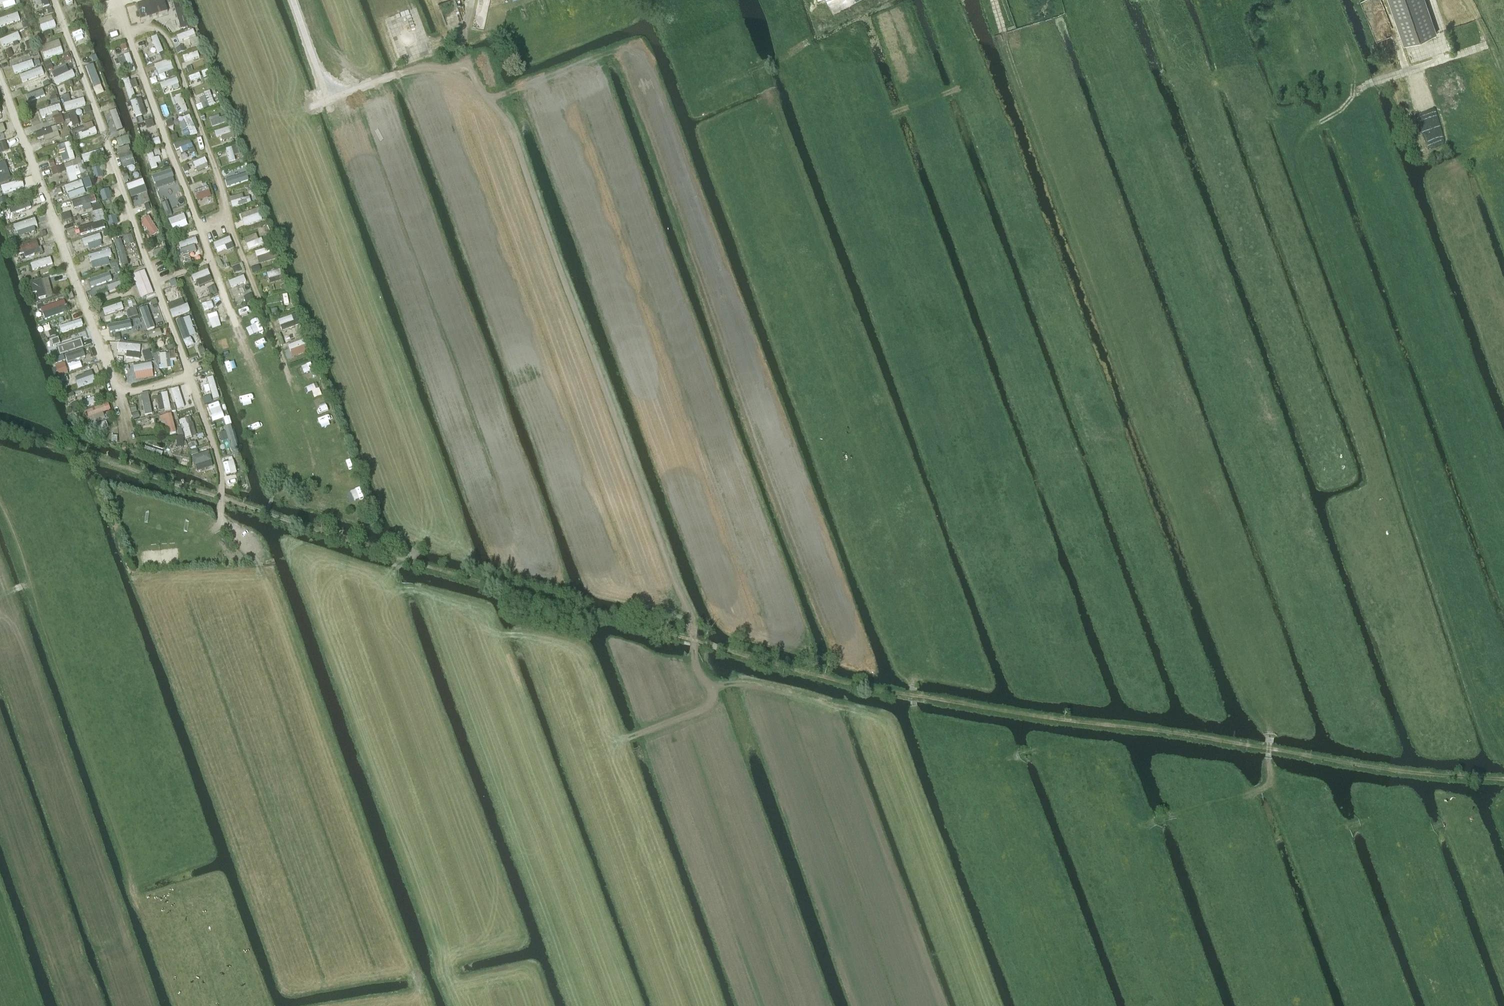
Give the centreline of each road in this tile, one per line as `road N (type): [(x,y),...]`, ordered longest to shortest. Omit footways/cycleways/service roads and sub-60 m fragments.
road 1 (track): [(1503,783),(911,696),(800,674),(693,641)]
road 2 (track): [(693,641),(404,562),(0,429)]
road 3 (track): [(487,99),(511,127),(692,613),(693,641)]
road 4 (track): [(339,90),(298,115),(428,479),(431,518),(383,588)]
road 5 (track): [(299,0),(339,90),(418,64),(438,71),(462,62),(487,99),(503,92)]
road 6 (track): [(620,742),(713,696),(694,665),(693,641)]

